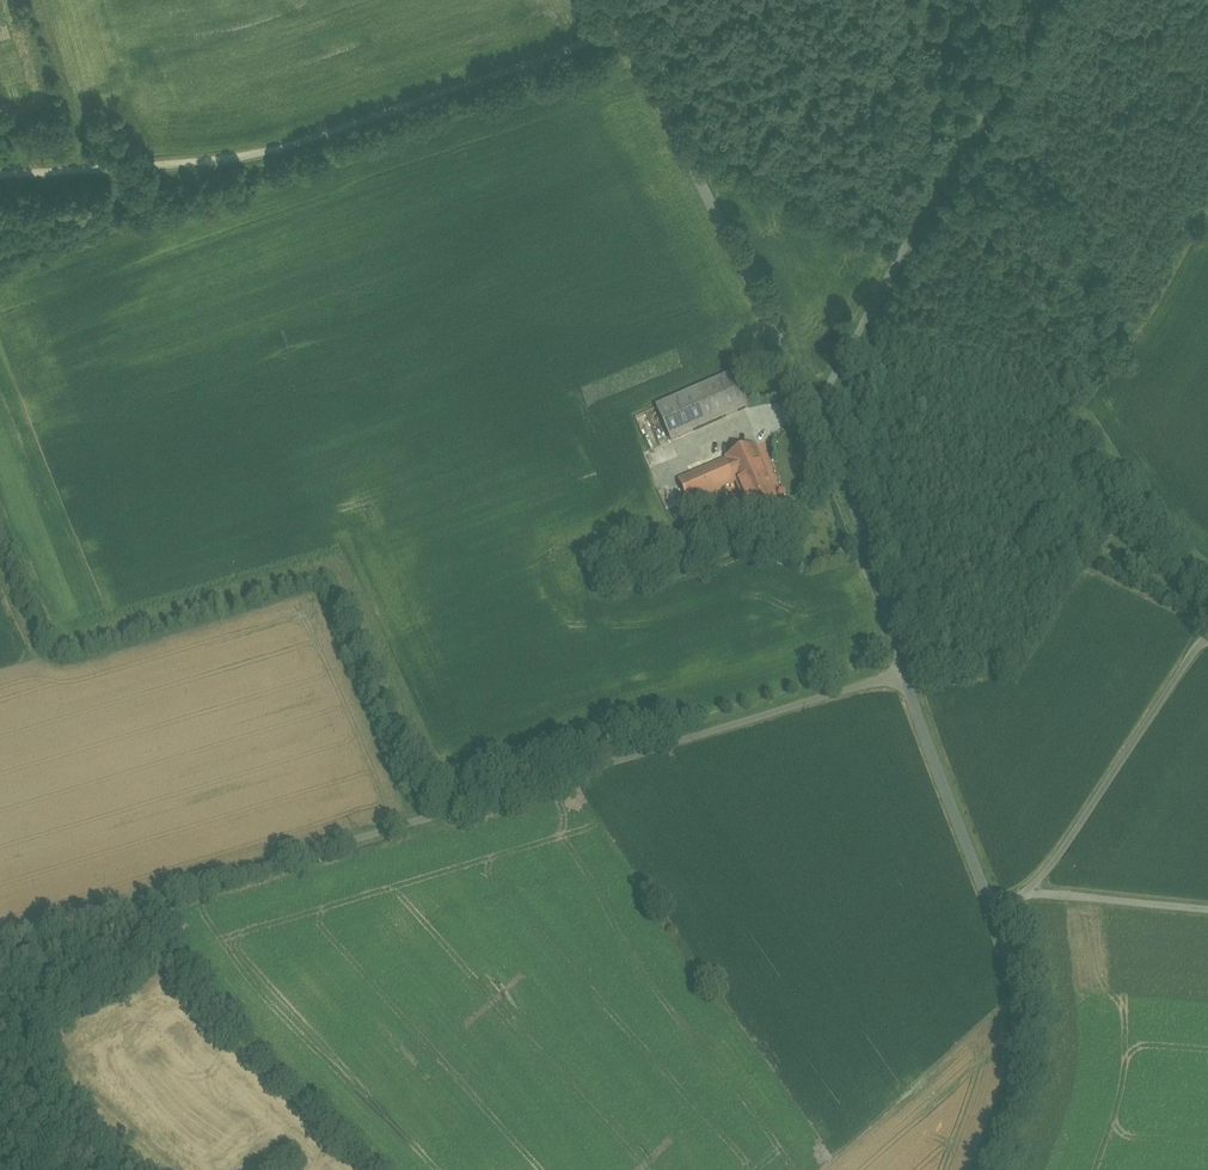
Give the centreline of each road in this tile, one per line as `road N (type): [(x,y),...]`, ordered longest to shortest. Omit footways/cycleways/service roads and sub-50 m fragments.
road 1 (unclassified): [(0,948),(901,675)]
road 2 (unclassified): [(901,675),(811,412),(615,32)]
road 3 (unclassified): [(615,32),(311,139),(222,160),(0,175)]
road 4 (unclassified): [(901,675),(1014,987),(1017,1059),(986,1169)]
road 5 (track): [(1033,0),(811,412)]
road 6 (track): [(1207,911),(1023,894),(988,905)]

